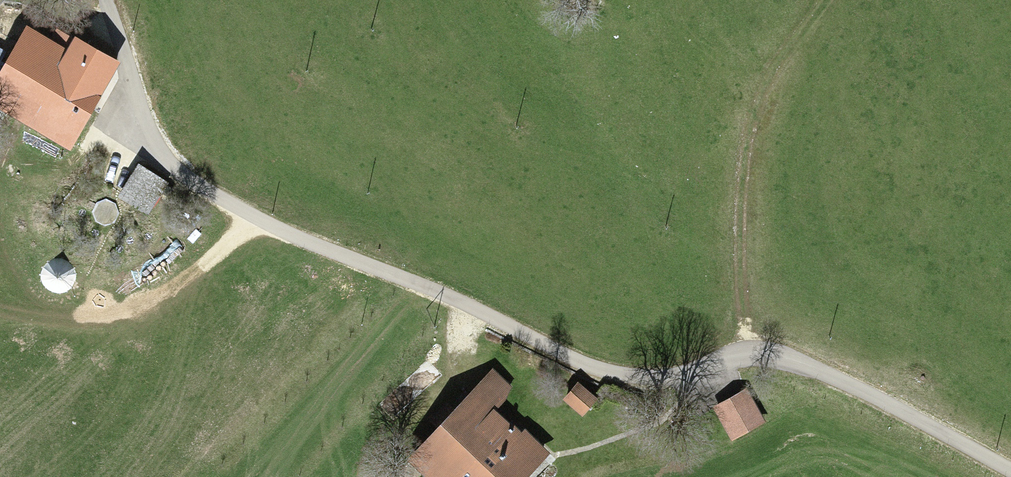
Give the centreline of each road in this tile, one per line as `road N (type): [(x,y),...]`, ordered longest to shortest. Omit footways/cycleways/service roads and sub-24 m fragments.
road 1 (track): [(104,0),(128,72),(124,119),(133,148),(171,175),(584,372),(661,394),(741,355),(777,362),(1010,476)]
road 2 (track): [(741,355),(731,209),(749,103),(823,0)]
road 3 (track): [(0,250),(124,119)]

